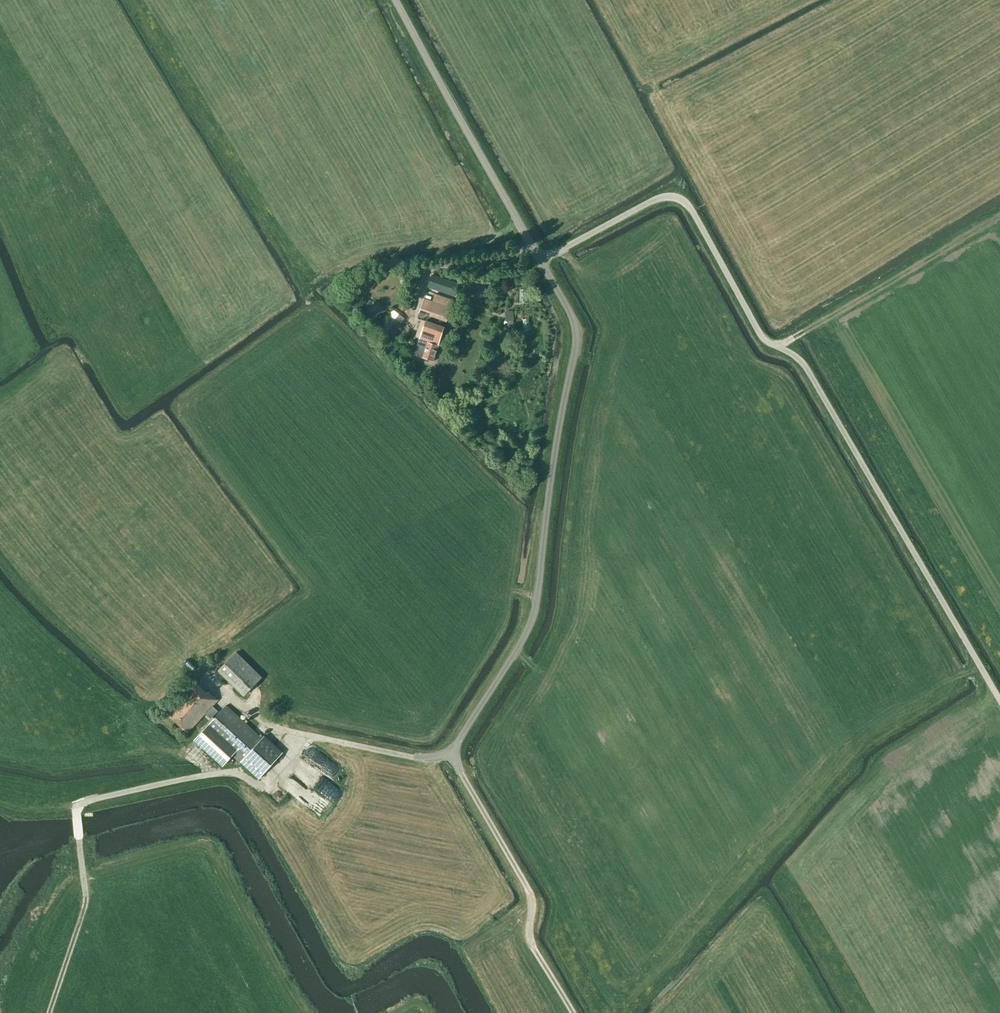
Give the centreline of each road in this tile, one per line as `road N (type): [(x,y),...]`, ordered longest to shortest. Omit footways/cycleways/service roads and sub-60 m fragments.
road 1 (unclassified): [(999,706),(789,343),(756,332),(678,187),(541,259)]
road 2 (unclassified): [(294,731),(426,758),(452,754),(517,649),(538,588),(549,475),(576,343),(570,312),(541,259)]
road 3 (unclassified): [(541,259),(394,0)]
road 4 (track): [(452,754),(531,892),(530,935),(574,1012)]

